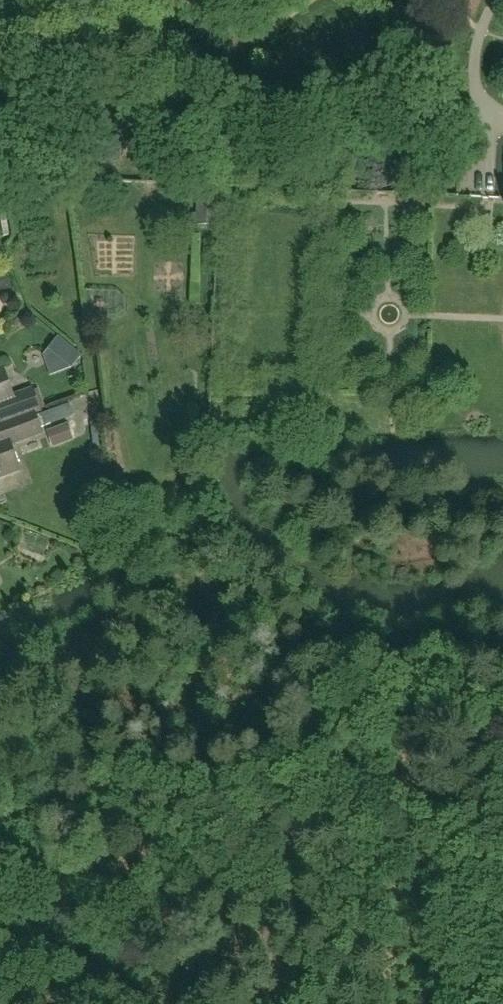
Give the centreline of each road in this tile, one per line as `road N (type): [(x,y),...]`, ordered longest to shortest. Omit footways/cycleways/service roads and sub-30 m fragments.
road 1 (tertiary): [(0,49),(118,0)]

